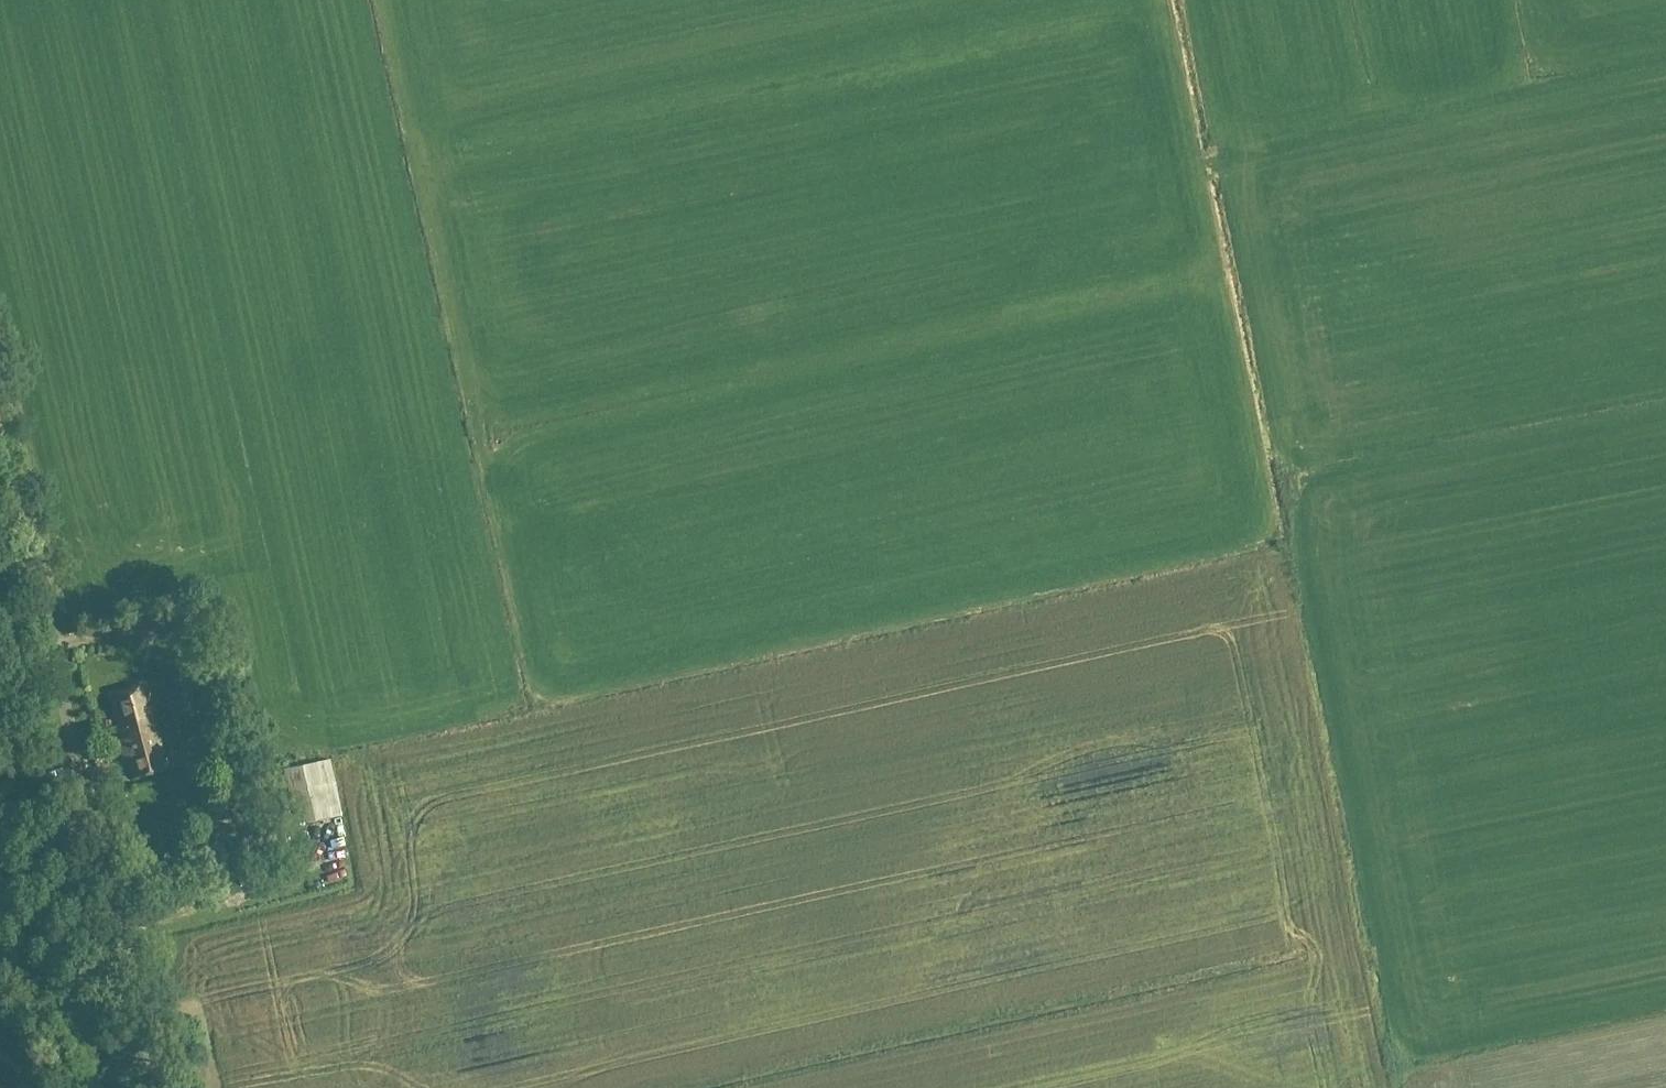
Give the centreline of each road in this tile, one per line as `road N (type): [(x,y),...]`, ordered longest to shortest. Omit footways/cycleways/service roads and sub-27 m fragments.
road 1 (unclassified): [(159,1087),(0,451)]

